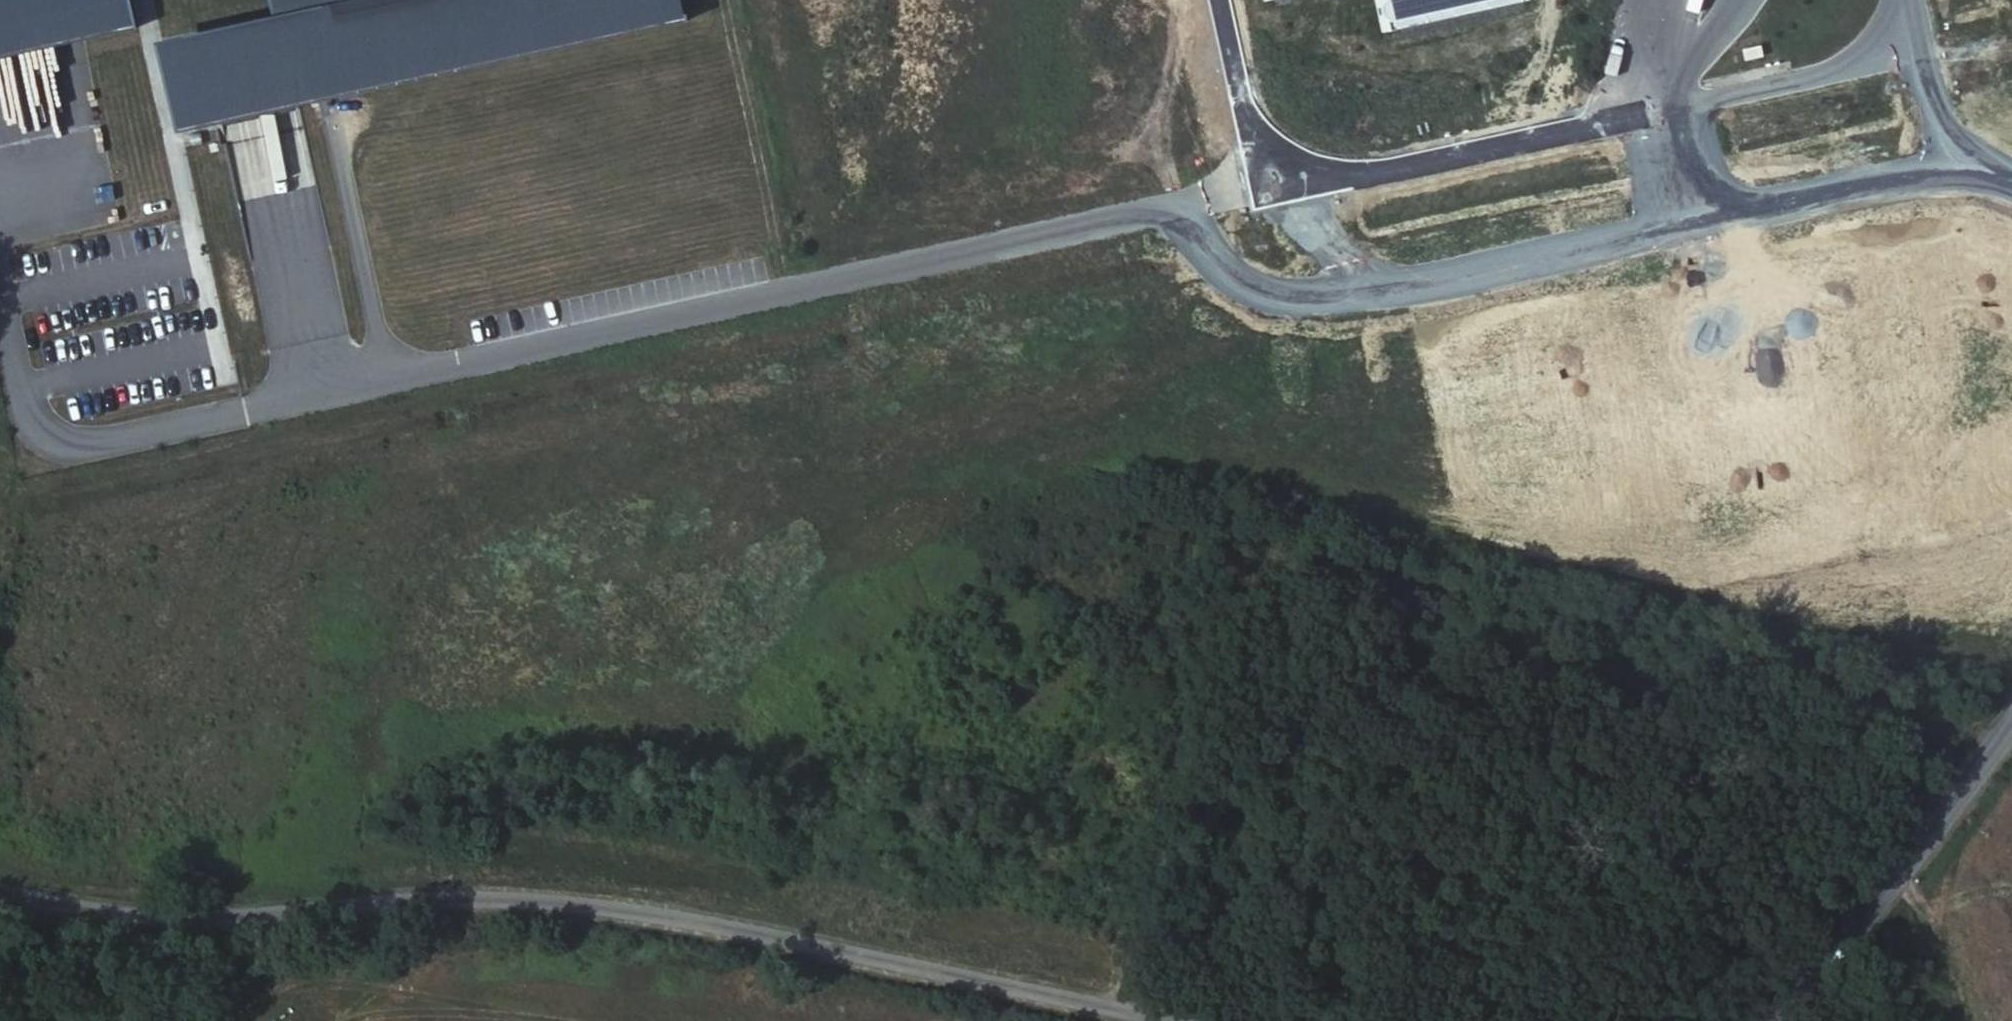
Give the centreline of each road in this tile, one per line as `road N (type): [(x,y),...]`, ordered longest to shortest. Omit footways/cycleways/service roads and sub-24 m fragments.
road 1 (unclassified): [(1304,164),(1207,198),(82,445)]
road 2 (unclassified): [(1172,1020),(698,923),(533,901),(120,910),(0,889)]
road 3 (unclassified): [(1304,164),(1340,173),(1374,170),(1804,82),(1868,58),(1903,16),(1905,0)]
road 4 (unclassified): [(2011,725),(1774,1020)]
road 5 (unclassified): [(1221,0),(1250,112),(1264,134),(1304,164)]

